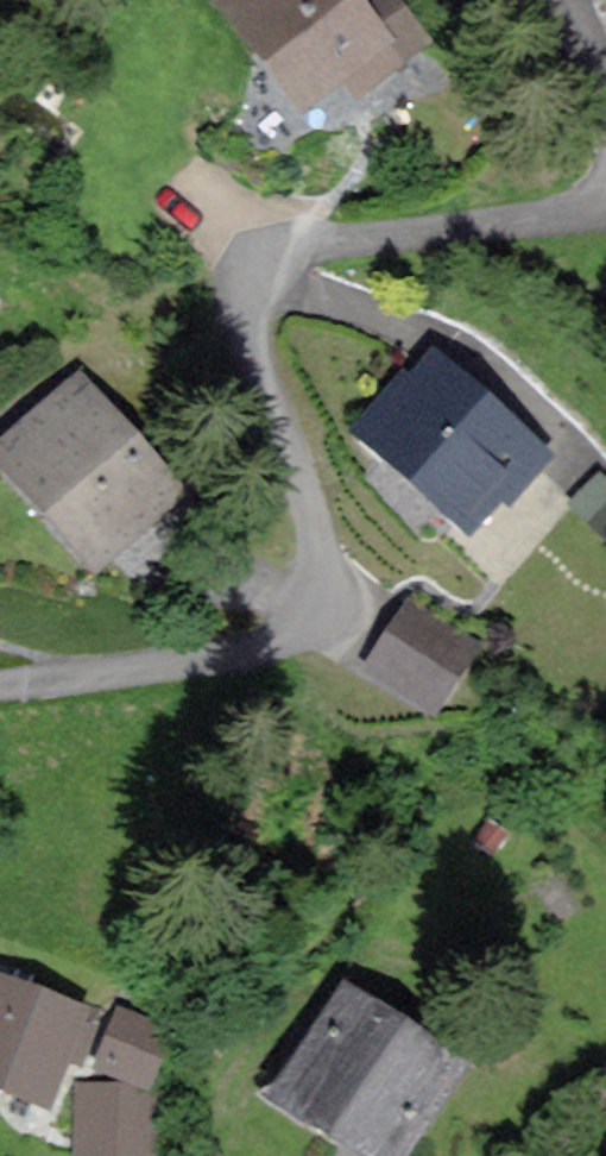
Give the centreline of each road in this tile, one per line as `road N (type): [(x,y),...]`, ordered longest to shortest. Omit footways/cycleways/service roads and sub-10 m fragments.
road 1 (residential): [(0,685),(300,661),(333,609),(327,545),(260,370),(254,309),(274,302)]
road 2 (residential): [(605,212),(277,254),(264,275),(274,302)]
road 3 (residential): [(274,302),(300,291),(401,316),(501,374)]

